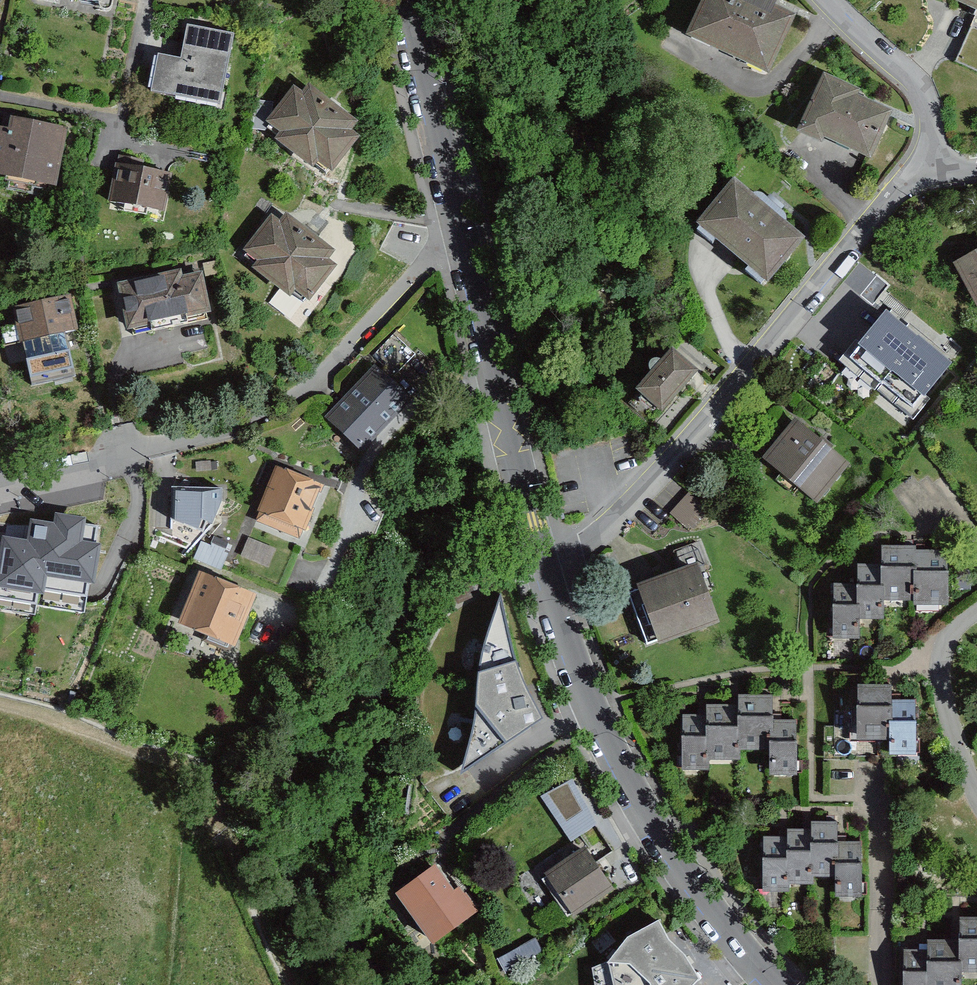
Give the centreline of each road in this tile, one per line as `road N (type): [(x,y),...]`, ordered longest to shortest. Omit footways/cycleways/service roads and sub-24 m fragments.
road 1 (residential): [(404,0),(542,563)]
road 2 (residential): [(542,563),(615,521),(690,444),(921,168)]
road 3 (residential): [(542,563),(570,655),(624,776),(709,908),(771,984)]
road 4 (residential): [(825,0),(918,87),(933,139),(921,168)]

